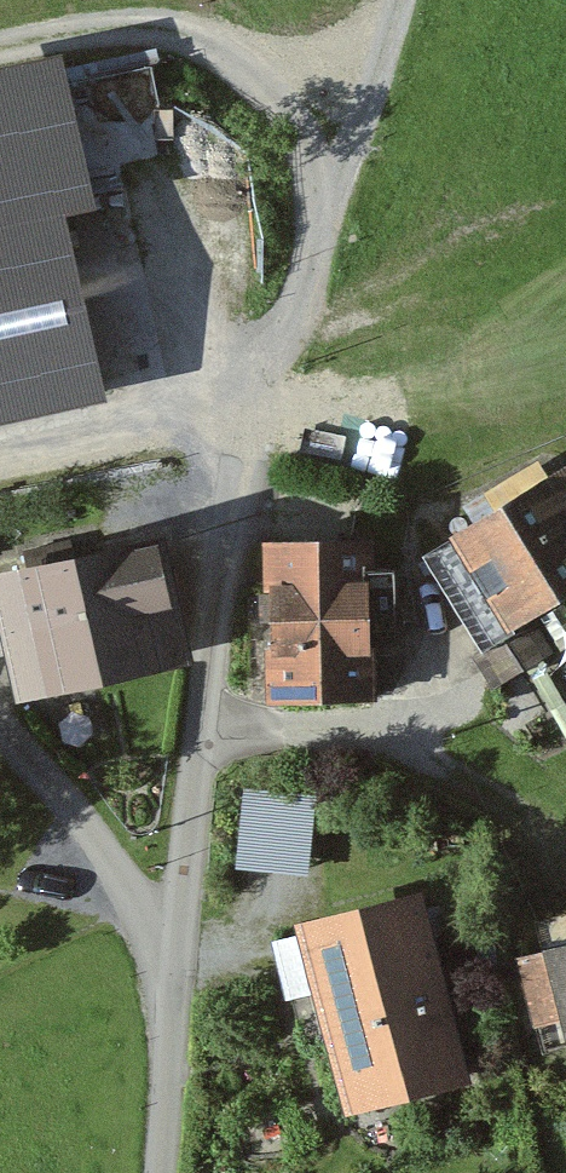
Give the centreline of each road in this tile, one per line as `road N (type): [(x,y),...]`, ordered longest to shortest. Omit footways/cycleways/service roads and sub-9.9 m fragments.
road 1 (residential): [(160,1172),(182,875),(248,397),(296,308),(396,0)]
road 2 (track): [(0,48),(167,23),(363,110)]

